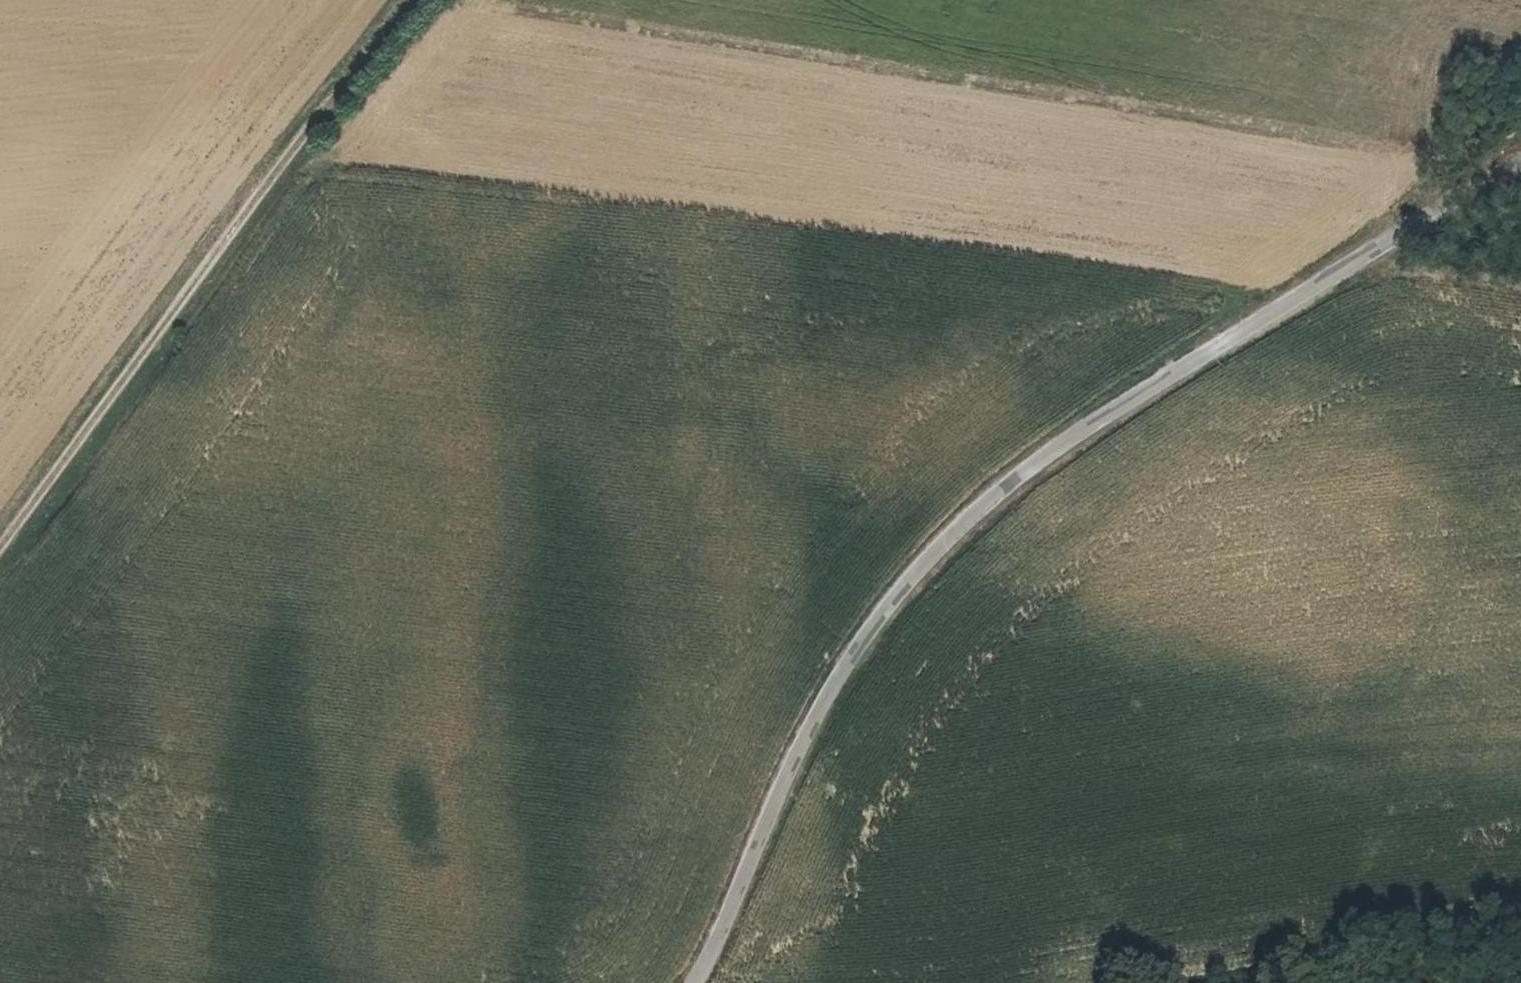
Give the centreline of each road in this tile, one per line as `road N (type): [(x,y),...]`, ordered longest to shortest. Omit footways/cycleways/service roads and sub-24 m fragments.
road 1 (unclassified): [(1520,167),(1134,403),(971,522),(862,648),(806,743),(697,982)]
road 2 (track): [(0,544),(411,0)]

